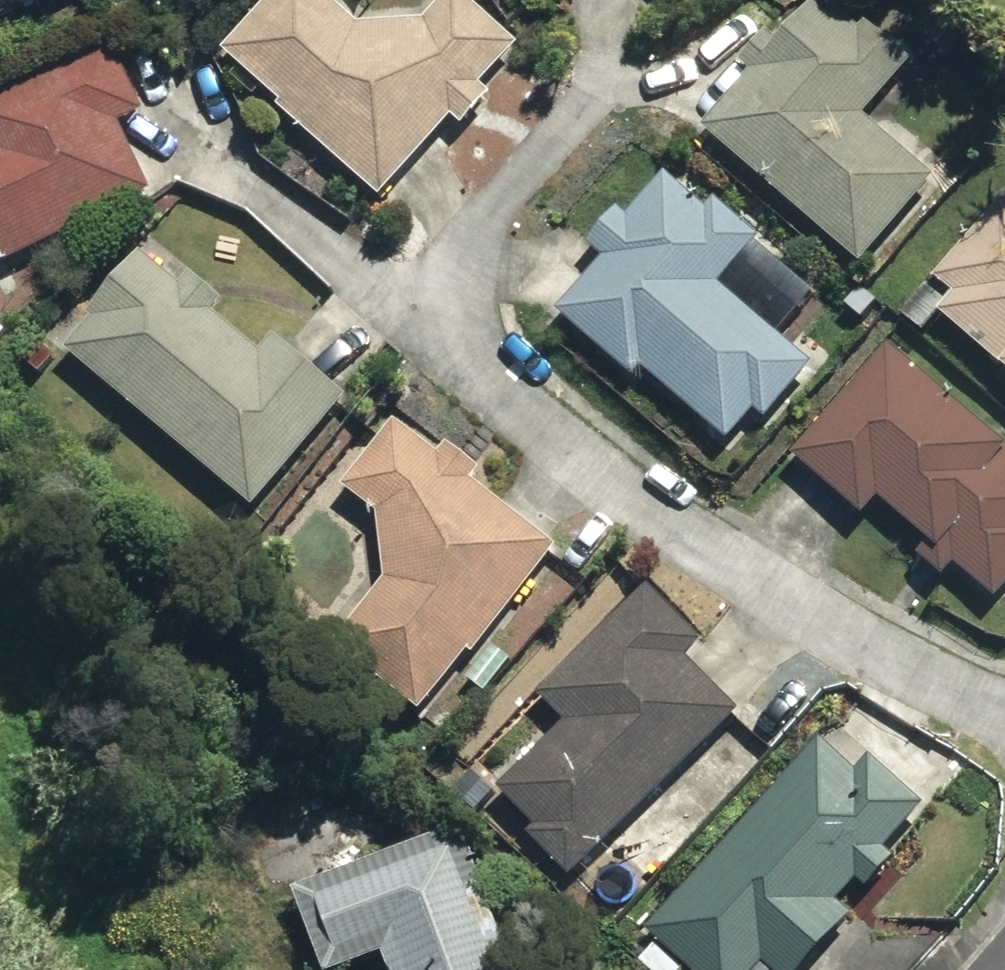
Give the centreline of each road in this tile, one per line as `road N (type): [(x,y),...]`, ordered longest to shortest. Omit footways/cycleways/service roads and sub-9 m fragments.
road 1 (residential): [(464,361),(667,517),(1004,716)]
road 2 (residential): [(609,62),(467,247),(450,315),(464,361)]
road 3 (residential): [(464,361),(231,167)]
road 4 (track): [(227,901),(43,873),(0,852)]

